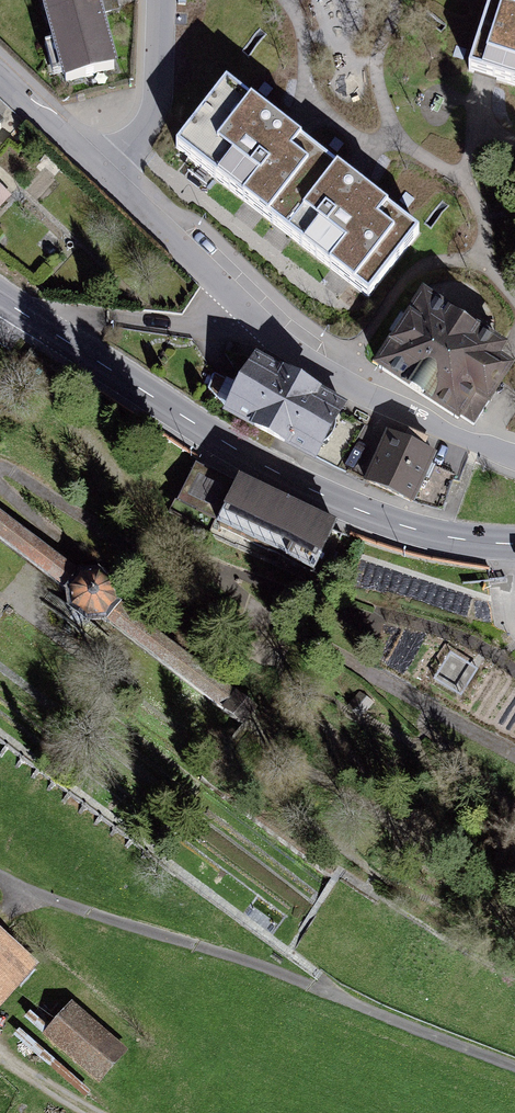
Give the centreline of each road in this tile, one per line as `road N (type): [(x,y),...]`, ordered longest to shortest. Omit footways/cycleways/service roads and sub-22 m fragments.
road 1 (tertiary): [(514,546),(444,538),(327,497),(209,434),(45,326)]
road 2 (residential): [(247,310),(342,383),(514,457)]
road 3 (residential): [(247,310),(226,332),(76,316),(45,326)]
road 4 (residential): [(107,169),(247,310)]
road 5 (residential): [(162,0),(156,112),(107,169)]
road 6 (residential): [(0,71),(107,169)]

